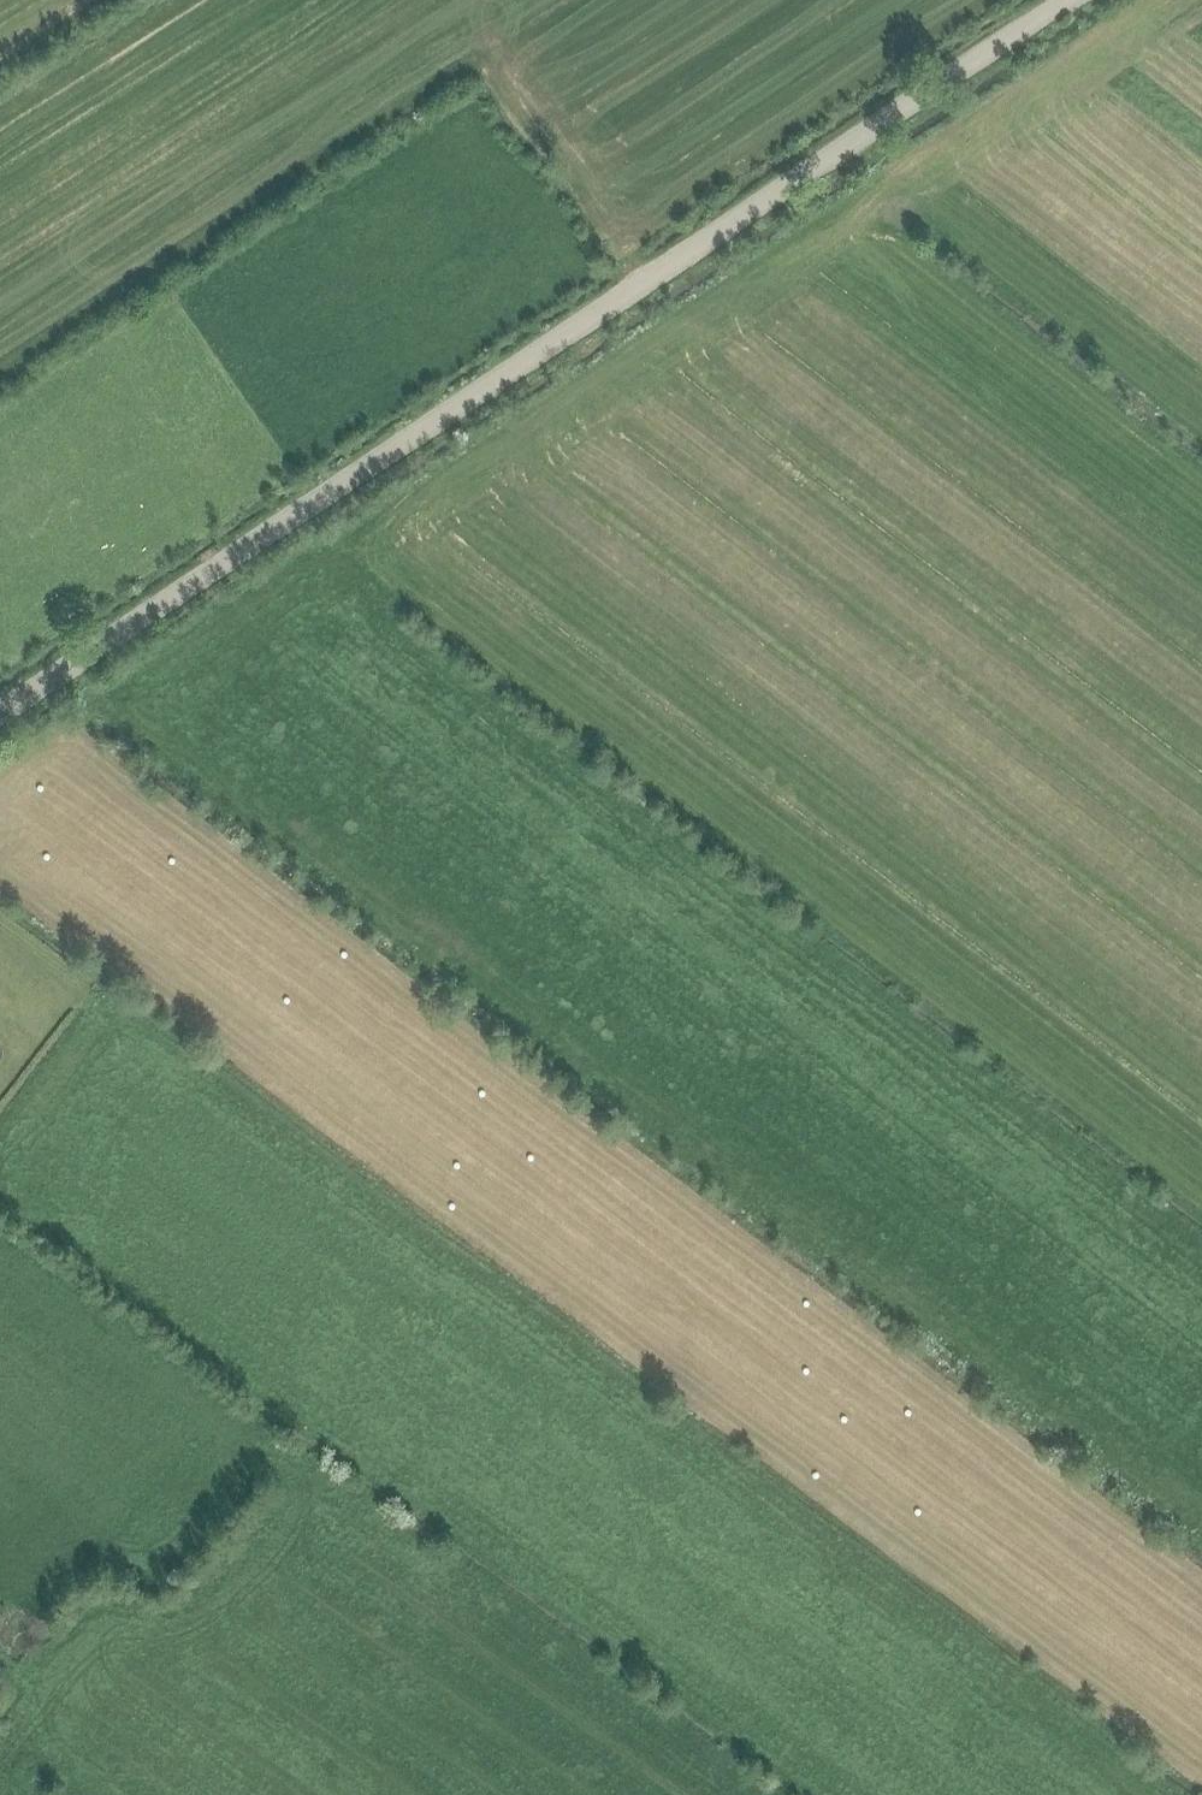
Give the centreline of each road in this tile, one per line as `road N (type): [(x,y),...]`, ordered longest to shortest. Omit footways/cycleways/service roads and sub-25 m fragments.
road 1 (tertiary): [(1079,0),(0,729)]

